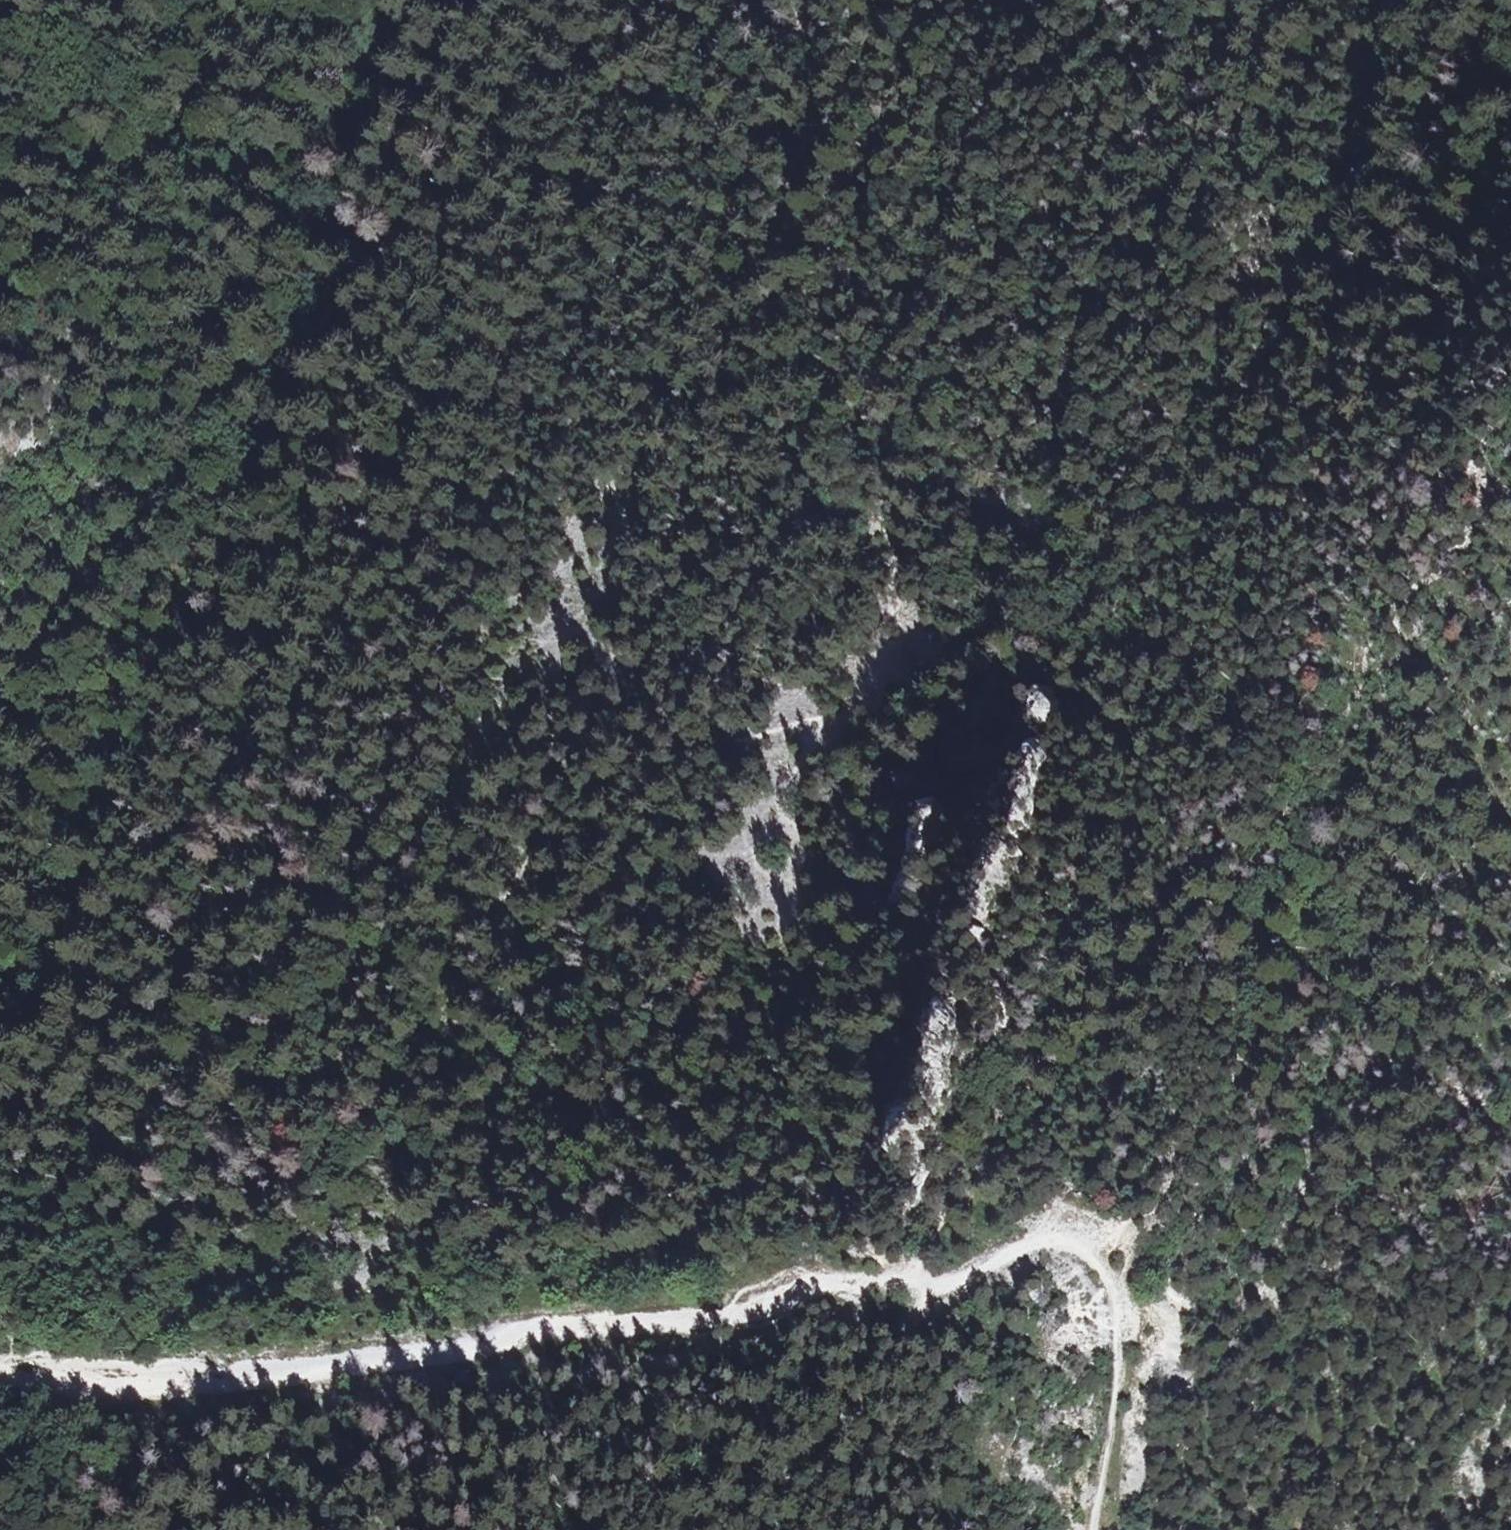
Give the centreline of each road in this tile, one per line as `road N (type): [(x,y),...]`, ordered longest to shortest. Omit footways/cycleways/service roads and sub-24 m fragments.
road 1 (track): [(919,1285),(827,1284),(762,1311),(146,1384),(68,1385),(0,1370)]
road 2 (track): [(919,1285),(966,1276),(1039,1241),(1093,1248),(1112,1269),(1123,1320),(1121,1382),(1095,1529)]

